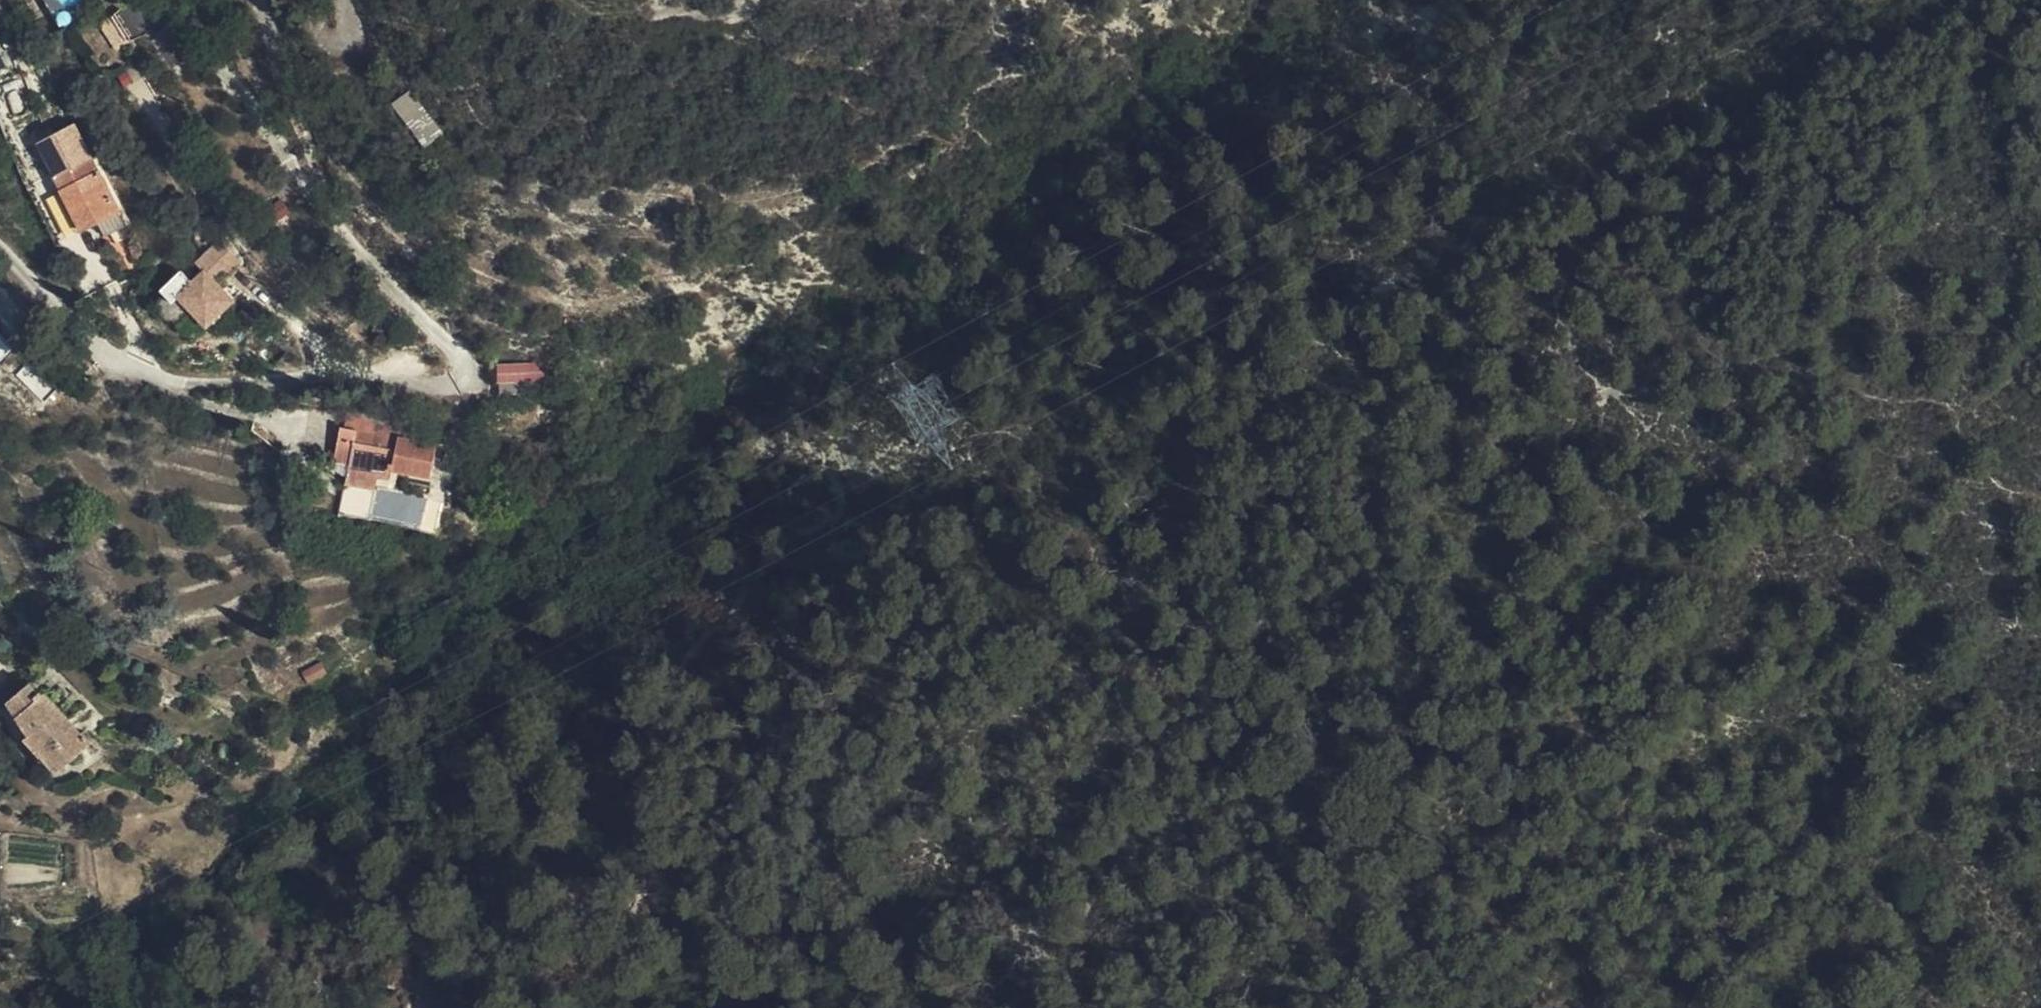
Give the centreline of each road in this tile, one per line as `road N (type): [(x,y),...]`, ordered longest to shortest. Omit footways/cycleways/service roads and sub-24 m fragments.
road 1 (track): [(0,249),(91,341),(151,374),(211,384),(340,378),(421,389),(465,380),(468,362),(349,239),(320,187),(261,0)]

